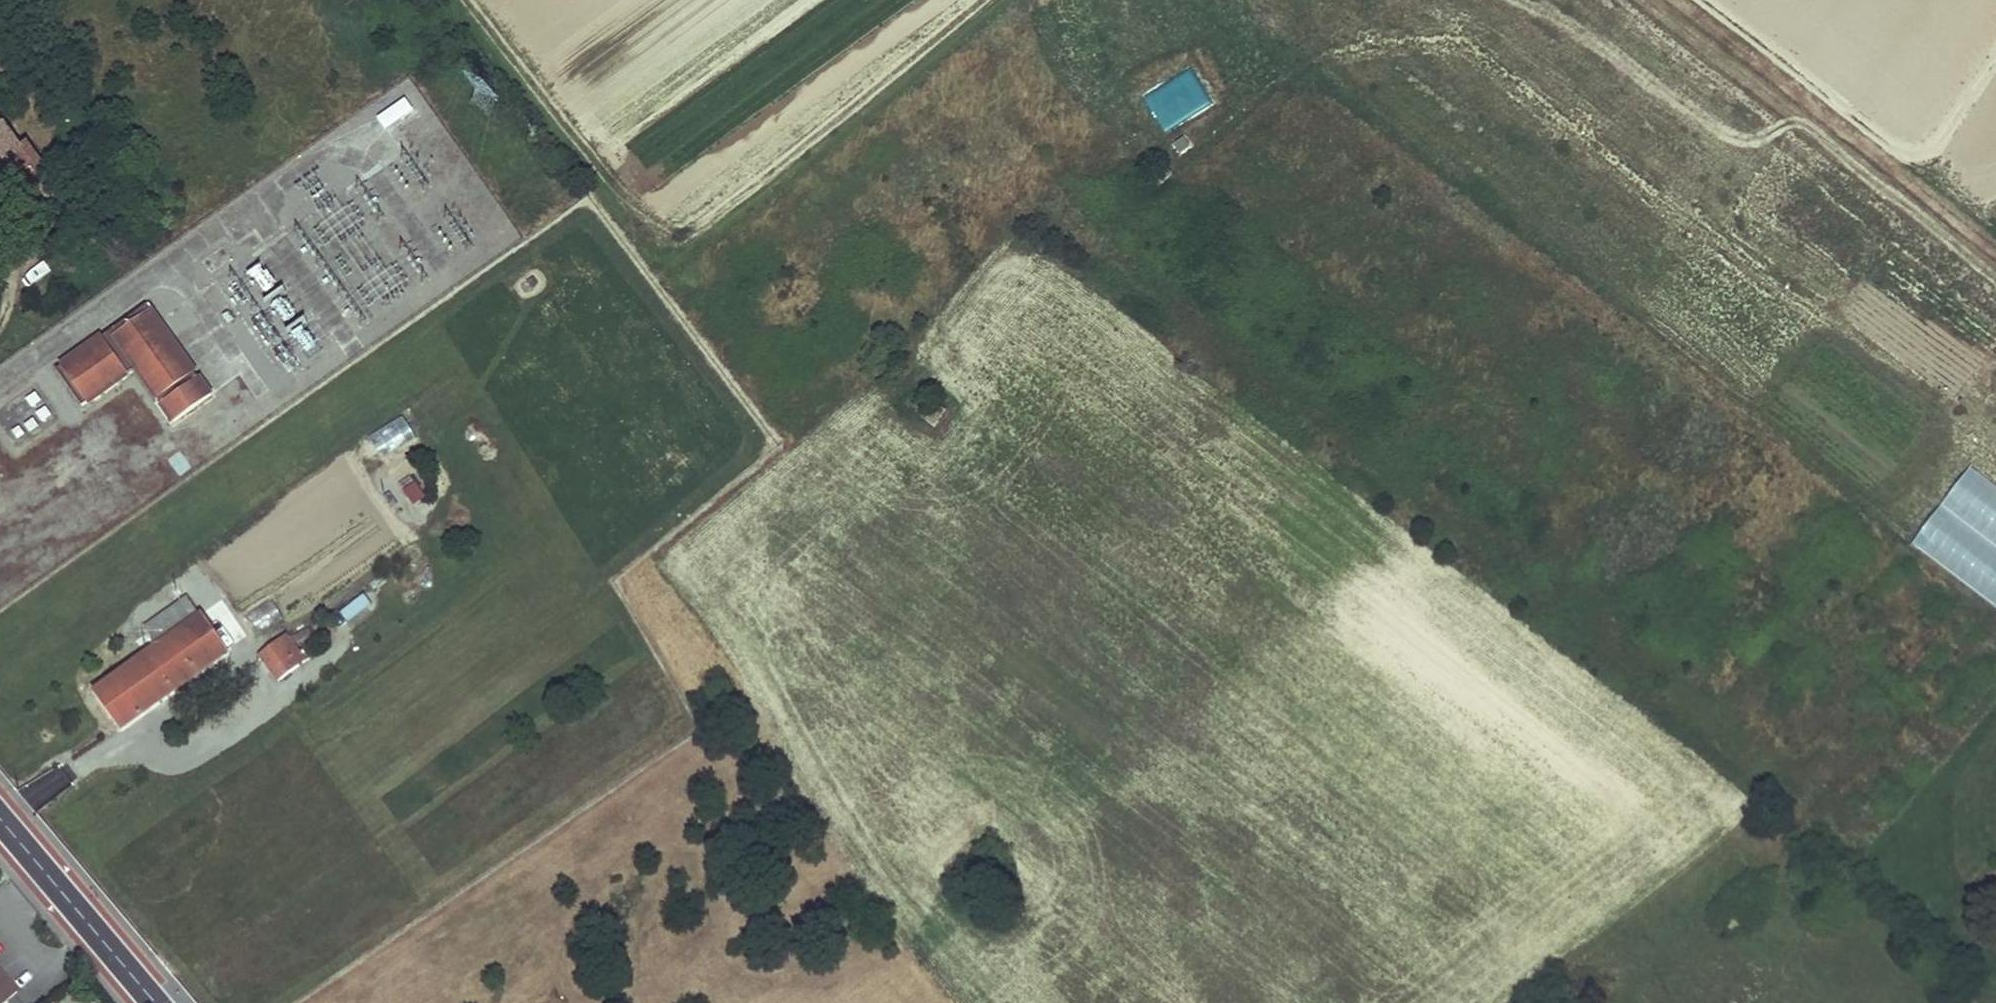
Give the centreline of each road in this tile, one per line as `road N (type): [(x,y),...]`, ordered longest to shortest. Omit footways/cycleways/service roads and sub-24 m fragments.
road 1 (tertiary): [(156,1002),(0,818)]

